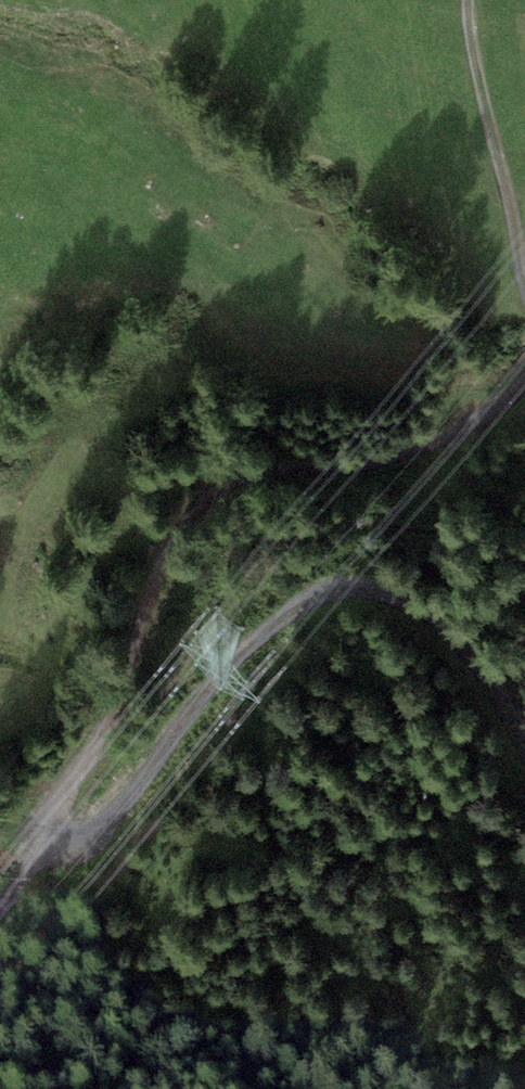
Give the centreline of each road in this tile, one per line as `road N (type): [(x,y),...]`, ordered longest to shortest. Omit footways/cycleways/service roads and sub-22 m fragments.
road 1 (track): [(45,839),(42,807),(176,541),(212,496),(236,476),(348,464),(453,433),(491,414),(524,382)]
road 2 (track): [(57,854),(102,834),(261,629),(333,588),(389,592),(448,628),(524,743)]
road 3 (track): [(469,0),(524,270)]

